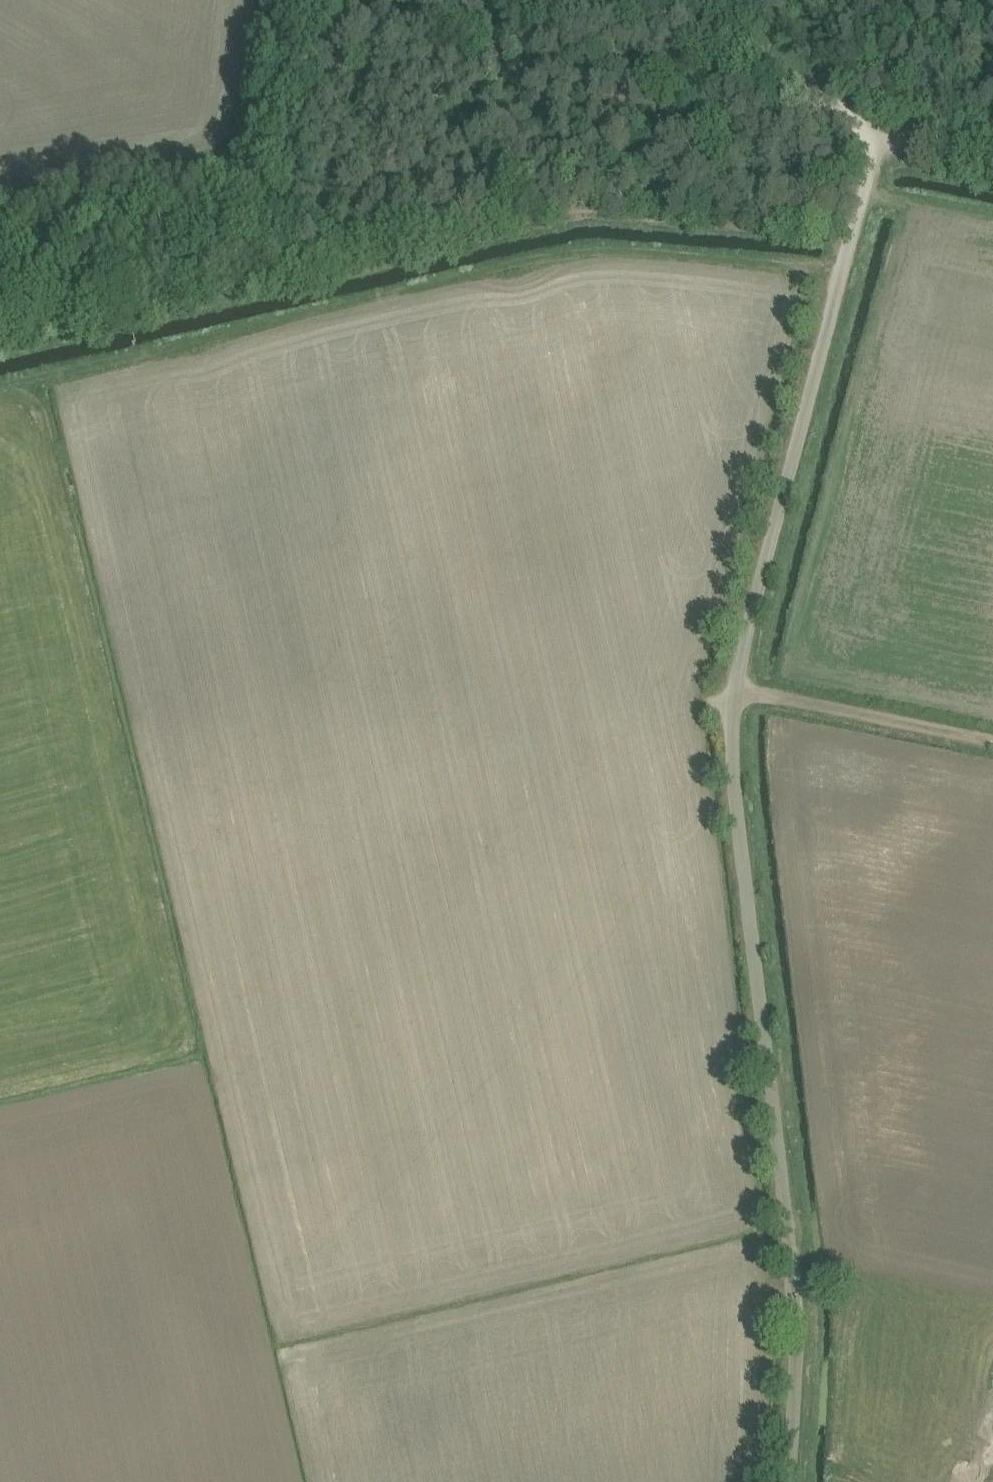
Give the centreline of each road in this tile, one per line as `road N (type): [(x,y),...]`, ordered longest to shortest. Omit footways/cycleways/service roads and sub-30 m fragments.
road 1 (unclassified): [(786,1481),(787,1247),(733,740),(754,575),(875,170)]
road 2 (track): [(875,170),(870,144),(633,0)]

